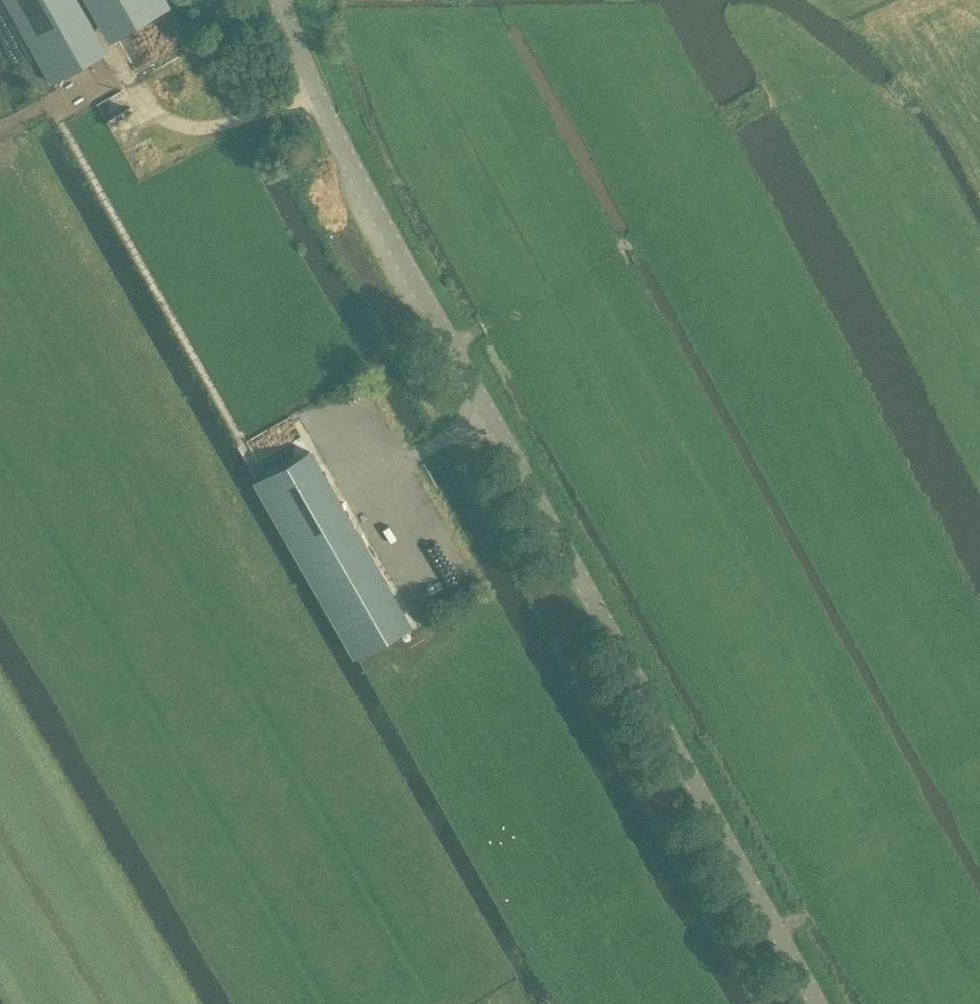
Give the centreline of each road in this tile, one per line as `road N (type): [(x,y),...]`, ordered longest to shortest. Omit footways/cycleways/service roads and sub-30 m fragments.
road 1 (unclassified): [(280,0),(314,90),(448,347),(817,1003)]

